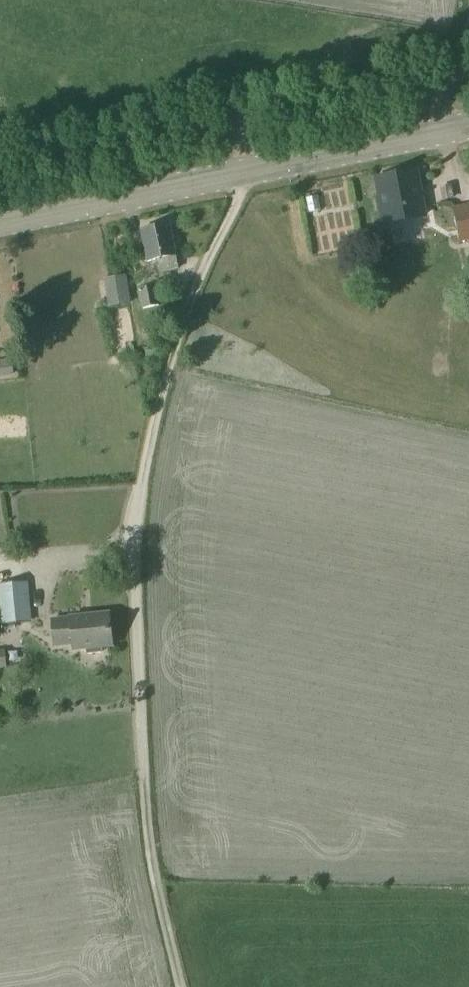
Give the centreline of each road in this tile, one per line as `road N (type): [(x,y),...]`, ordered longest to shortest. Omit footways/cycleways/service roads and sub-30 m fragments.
road 1 (track): [(245,171),(158,397),(137,503),(144,775)]
road 2 (tertiary): [(0,222),(245,171)]
road 3 (unclassified): [(234,120),(468,71)]
road 4 (unclassified): [(0,168),(234,120)]
road 5 (tertiary): [(245,171),(468,125)]
road 6 (track): [(183,986),(144,775)]

